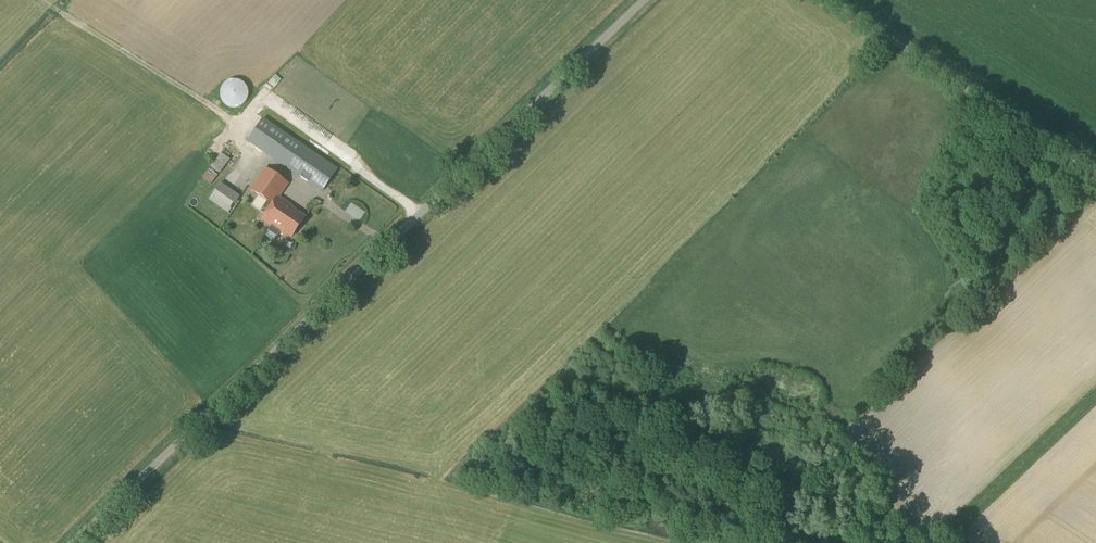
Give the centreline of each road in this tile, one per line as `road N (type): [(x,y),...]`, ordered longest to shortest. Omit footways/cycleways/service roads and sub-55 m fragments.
road 1 (unclassified): [(66,542),(644,0)]
road 2 (unclassified): [(1095,175),(833,0)]

